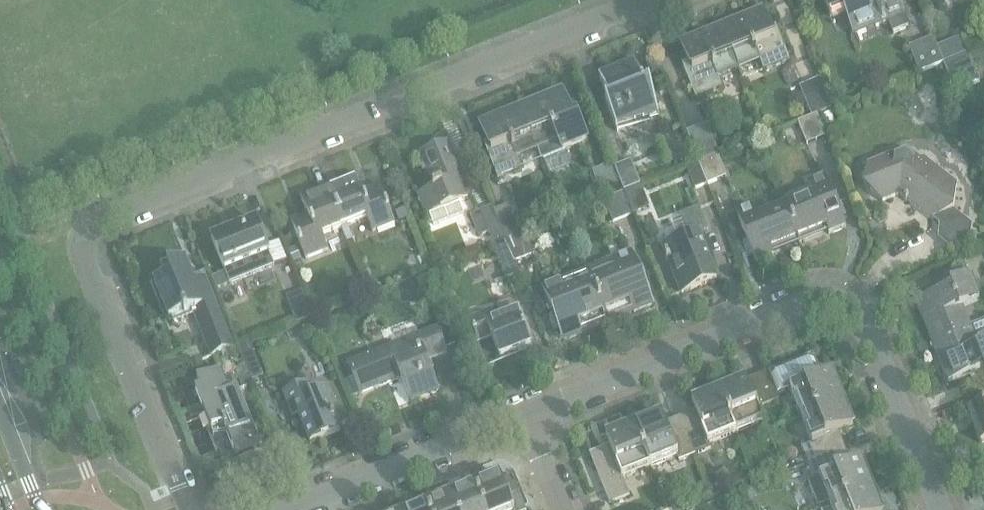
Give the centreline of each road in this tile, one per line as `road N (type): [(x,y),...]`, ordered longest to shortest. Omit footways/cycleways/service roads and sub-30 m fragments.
road 1 (residential): [(628,0),(416,82),(99,218),(86,231)]
road 2 (residential): [(940,509),(866,324),(826,301),(794,301),(522,415)]
road 3 (residential): [(186,509),(83,249),(86,231)]
road 4 (residential): [(522,415),(285,509)]

